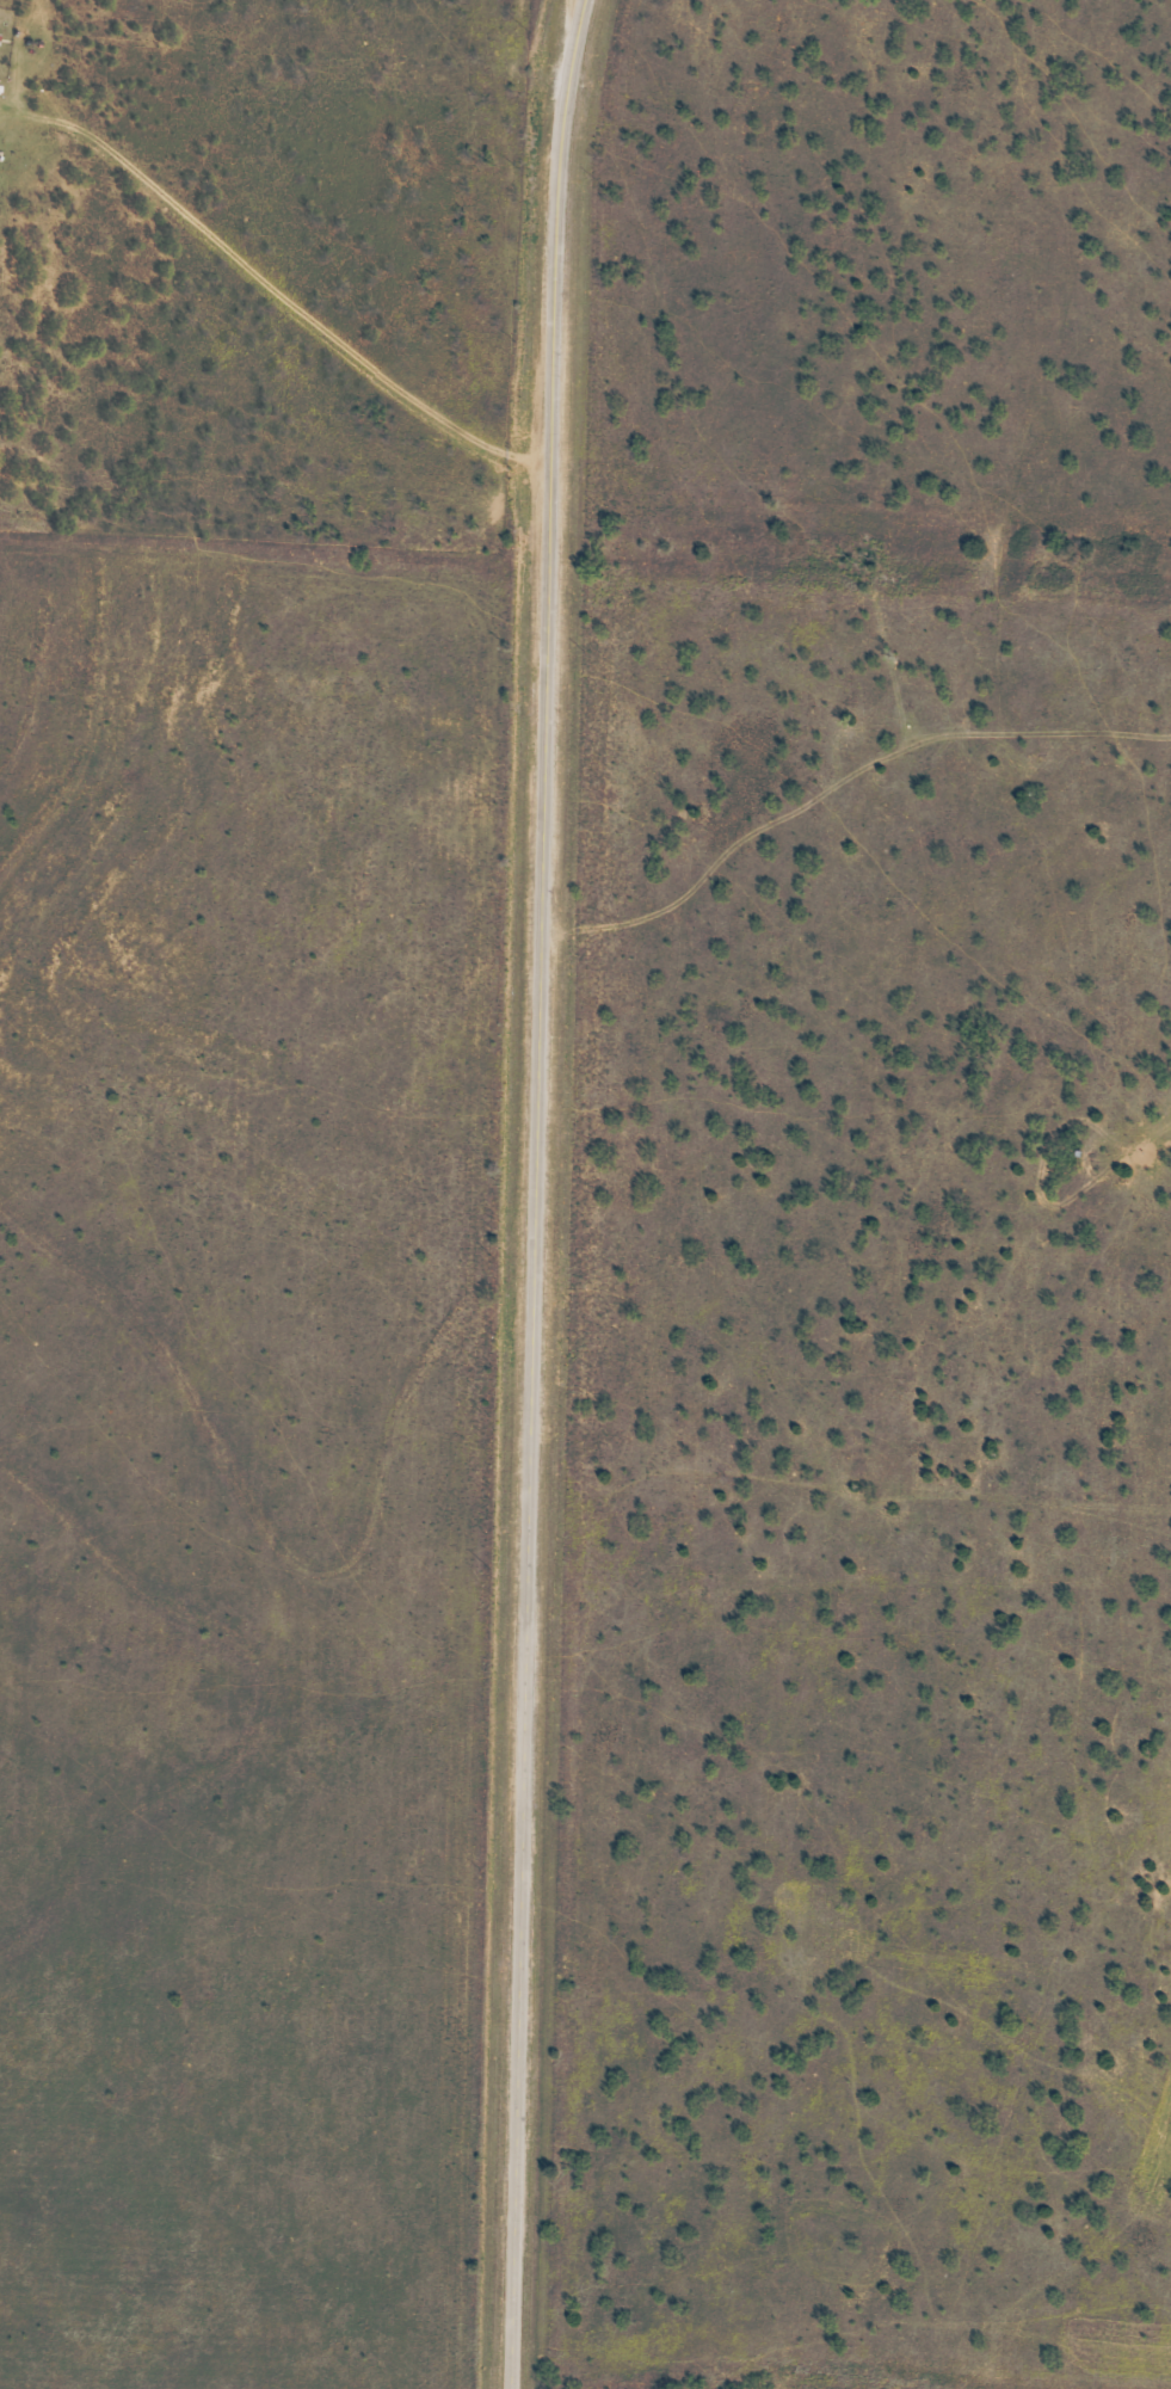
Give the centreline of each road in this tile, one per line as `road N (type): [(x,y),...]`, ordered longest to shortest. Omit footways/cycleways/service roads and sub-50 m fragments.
road 1 (tertiary): [(513,2388),(556,204),(563,104),(584,0)]
road 2 (residential): [(553,401),(382,352),(121,150),(0,105)]

